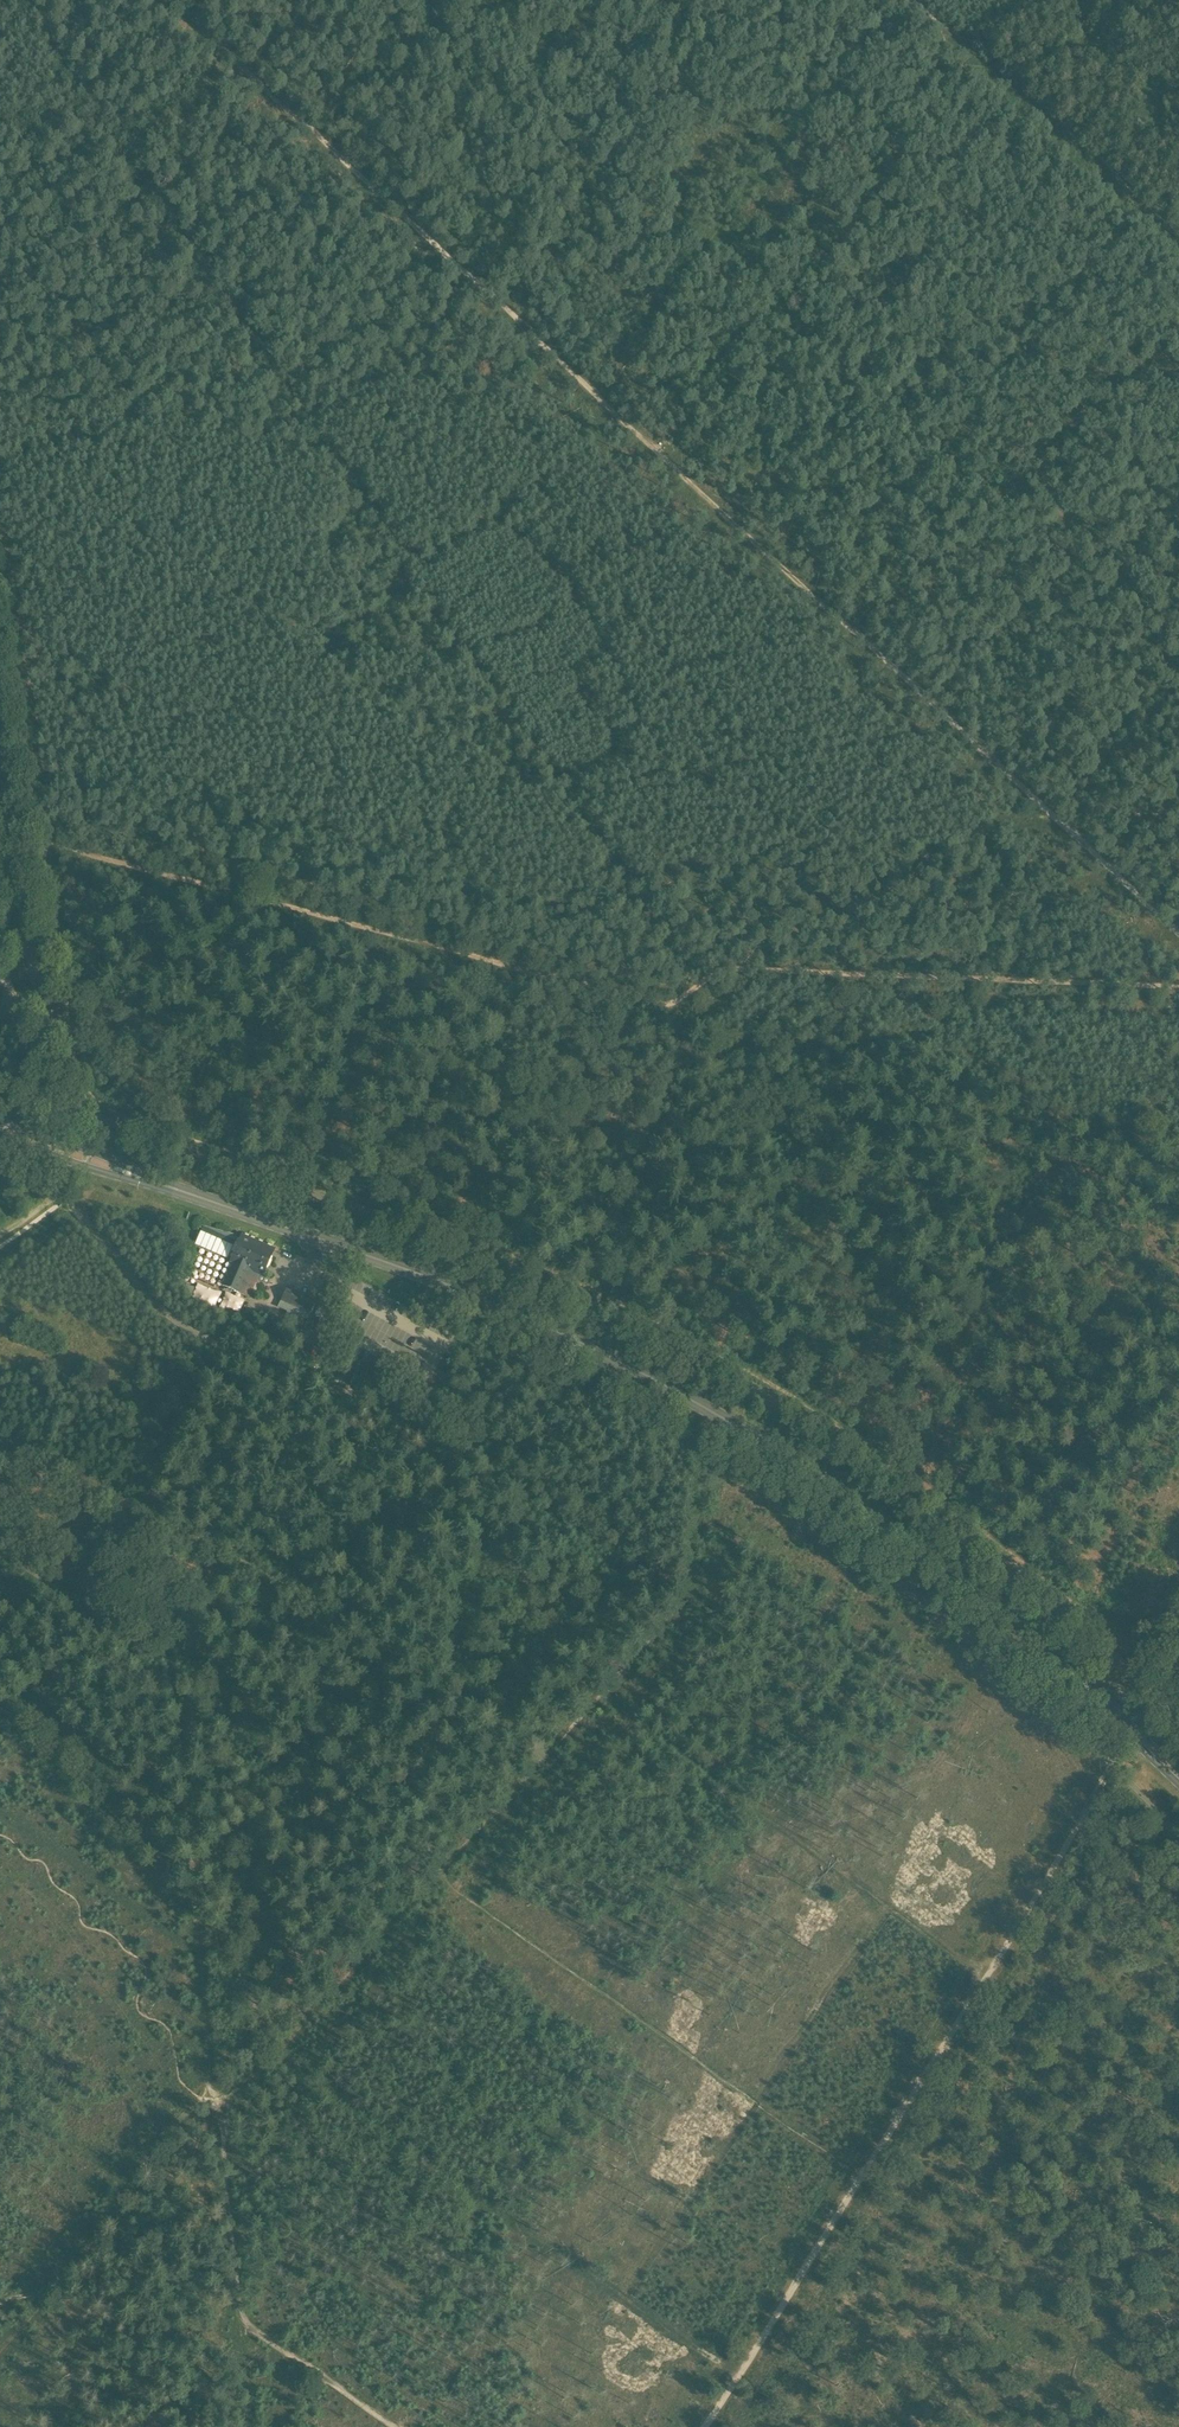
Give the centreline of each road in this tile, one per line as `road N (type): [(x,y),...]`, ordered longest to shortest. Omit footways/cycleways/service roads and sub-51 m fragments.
road 1 (track): [(167,0),(1178,936)]
road 2 (track): [(80,1088),(134,1118),(404,1208),(656,1312),(830,1412),(1121,1634),(1178,1651)]
road 3 (track): [(13,826),(649,1001),(676,998),(742,971),(1178,986)]
road 4 (primary): [(54,1147),(519,1318),(653,1382),(841,1493),(1041,1645)]
road 5 (track): [(0,2305),(53,2287),(185,2116),(211,2100)]
road 6 (track): [(860,2180),(706,2426)]
road 7 (track): [(982,1980),(1114,1767)]
road 8 (track): [(982,1980),(860,2180)]
road 9 (track): [(211,2100),(236,2318)]
road 10 (primary): [(1041,1645),(1178,1785)]
road 11 (track): [(393,2426),(236,2318)]
road 12 (primary): [(1178,1761),(1041,1645)]

